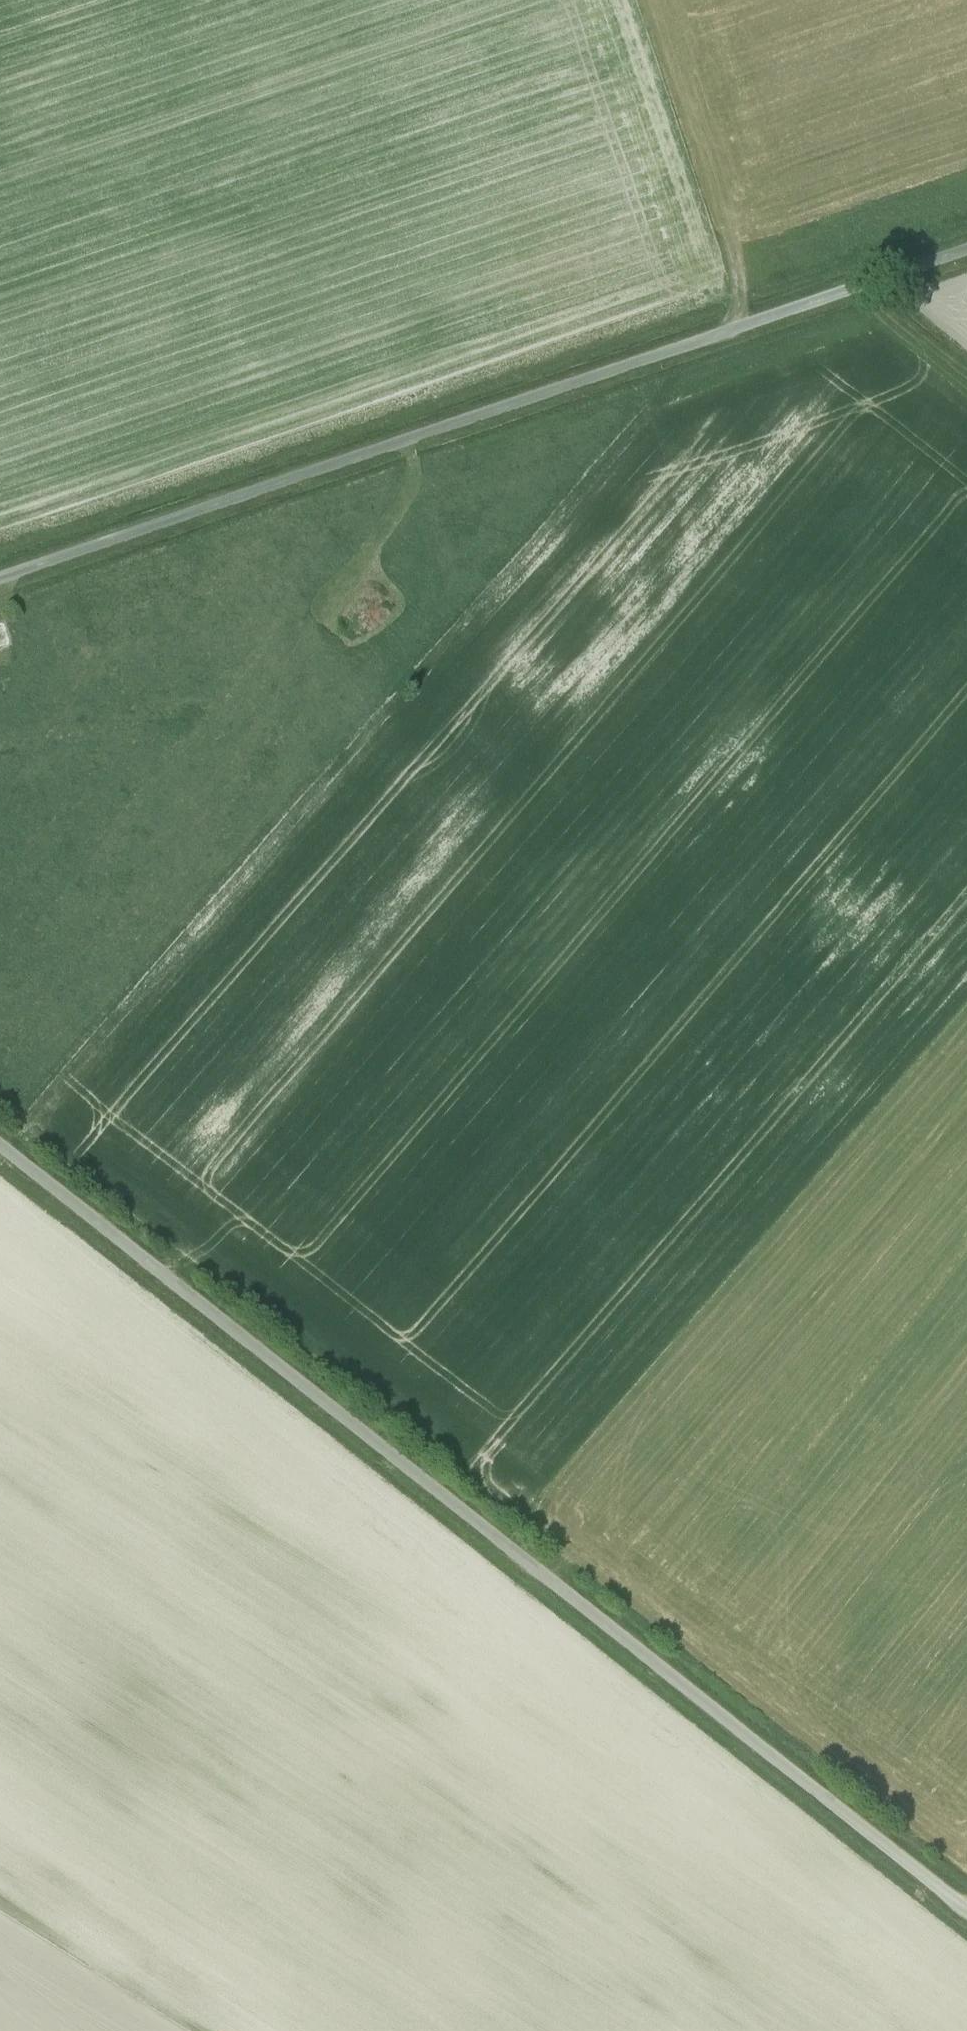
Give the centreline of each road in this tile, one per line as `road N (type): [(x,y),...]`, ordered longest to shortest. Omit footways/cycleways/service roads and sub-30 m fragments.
road 1 (track): [(966,1913),(0,1149)]
road 2 (track): [(0,580),(966,252)]

